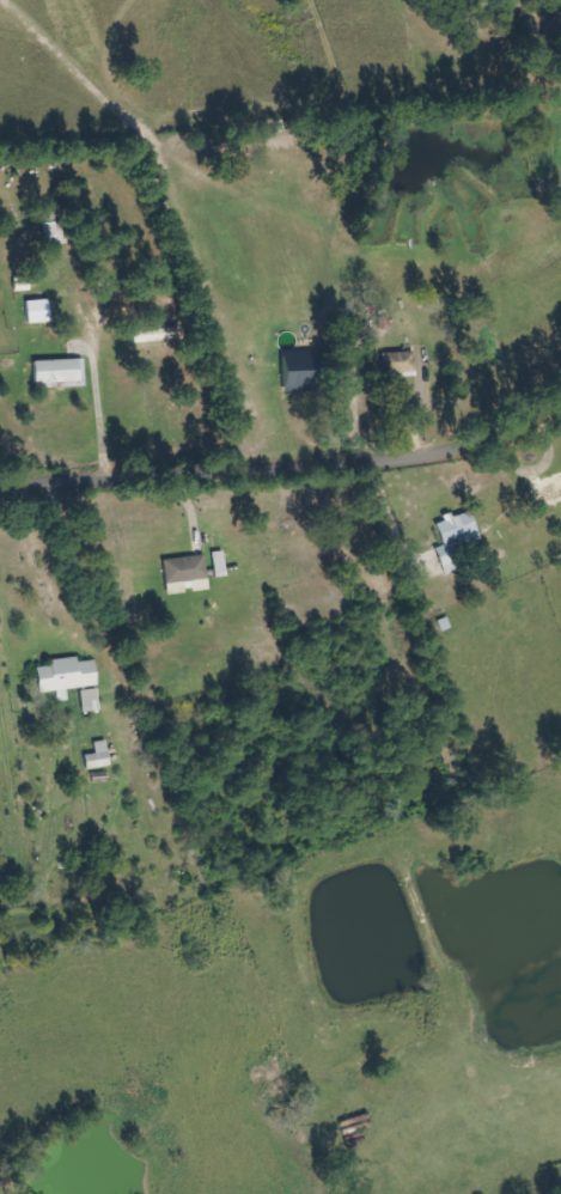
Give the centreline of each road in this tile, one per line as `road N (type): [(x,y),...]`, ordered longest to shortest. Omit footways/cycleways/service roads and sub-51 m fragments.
road 1 (residential): [(0,482),(380,458),(488,432),(560,390)]

